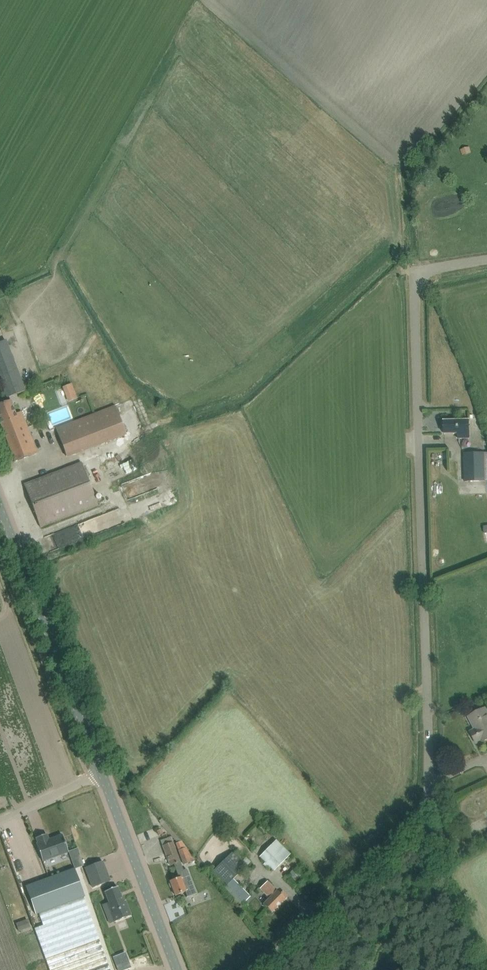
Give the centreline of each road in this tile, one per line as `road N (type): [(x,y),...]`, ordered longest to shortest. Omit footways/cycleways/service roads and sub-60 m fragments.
road 1 (unclassified): [(257,969),(427,800),(421,292),(437,268),(486,260)]
road 2 (tertiary): [(102,774),(0,513)]
road 3 (tertiary): [(176,969),(102,774)]

